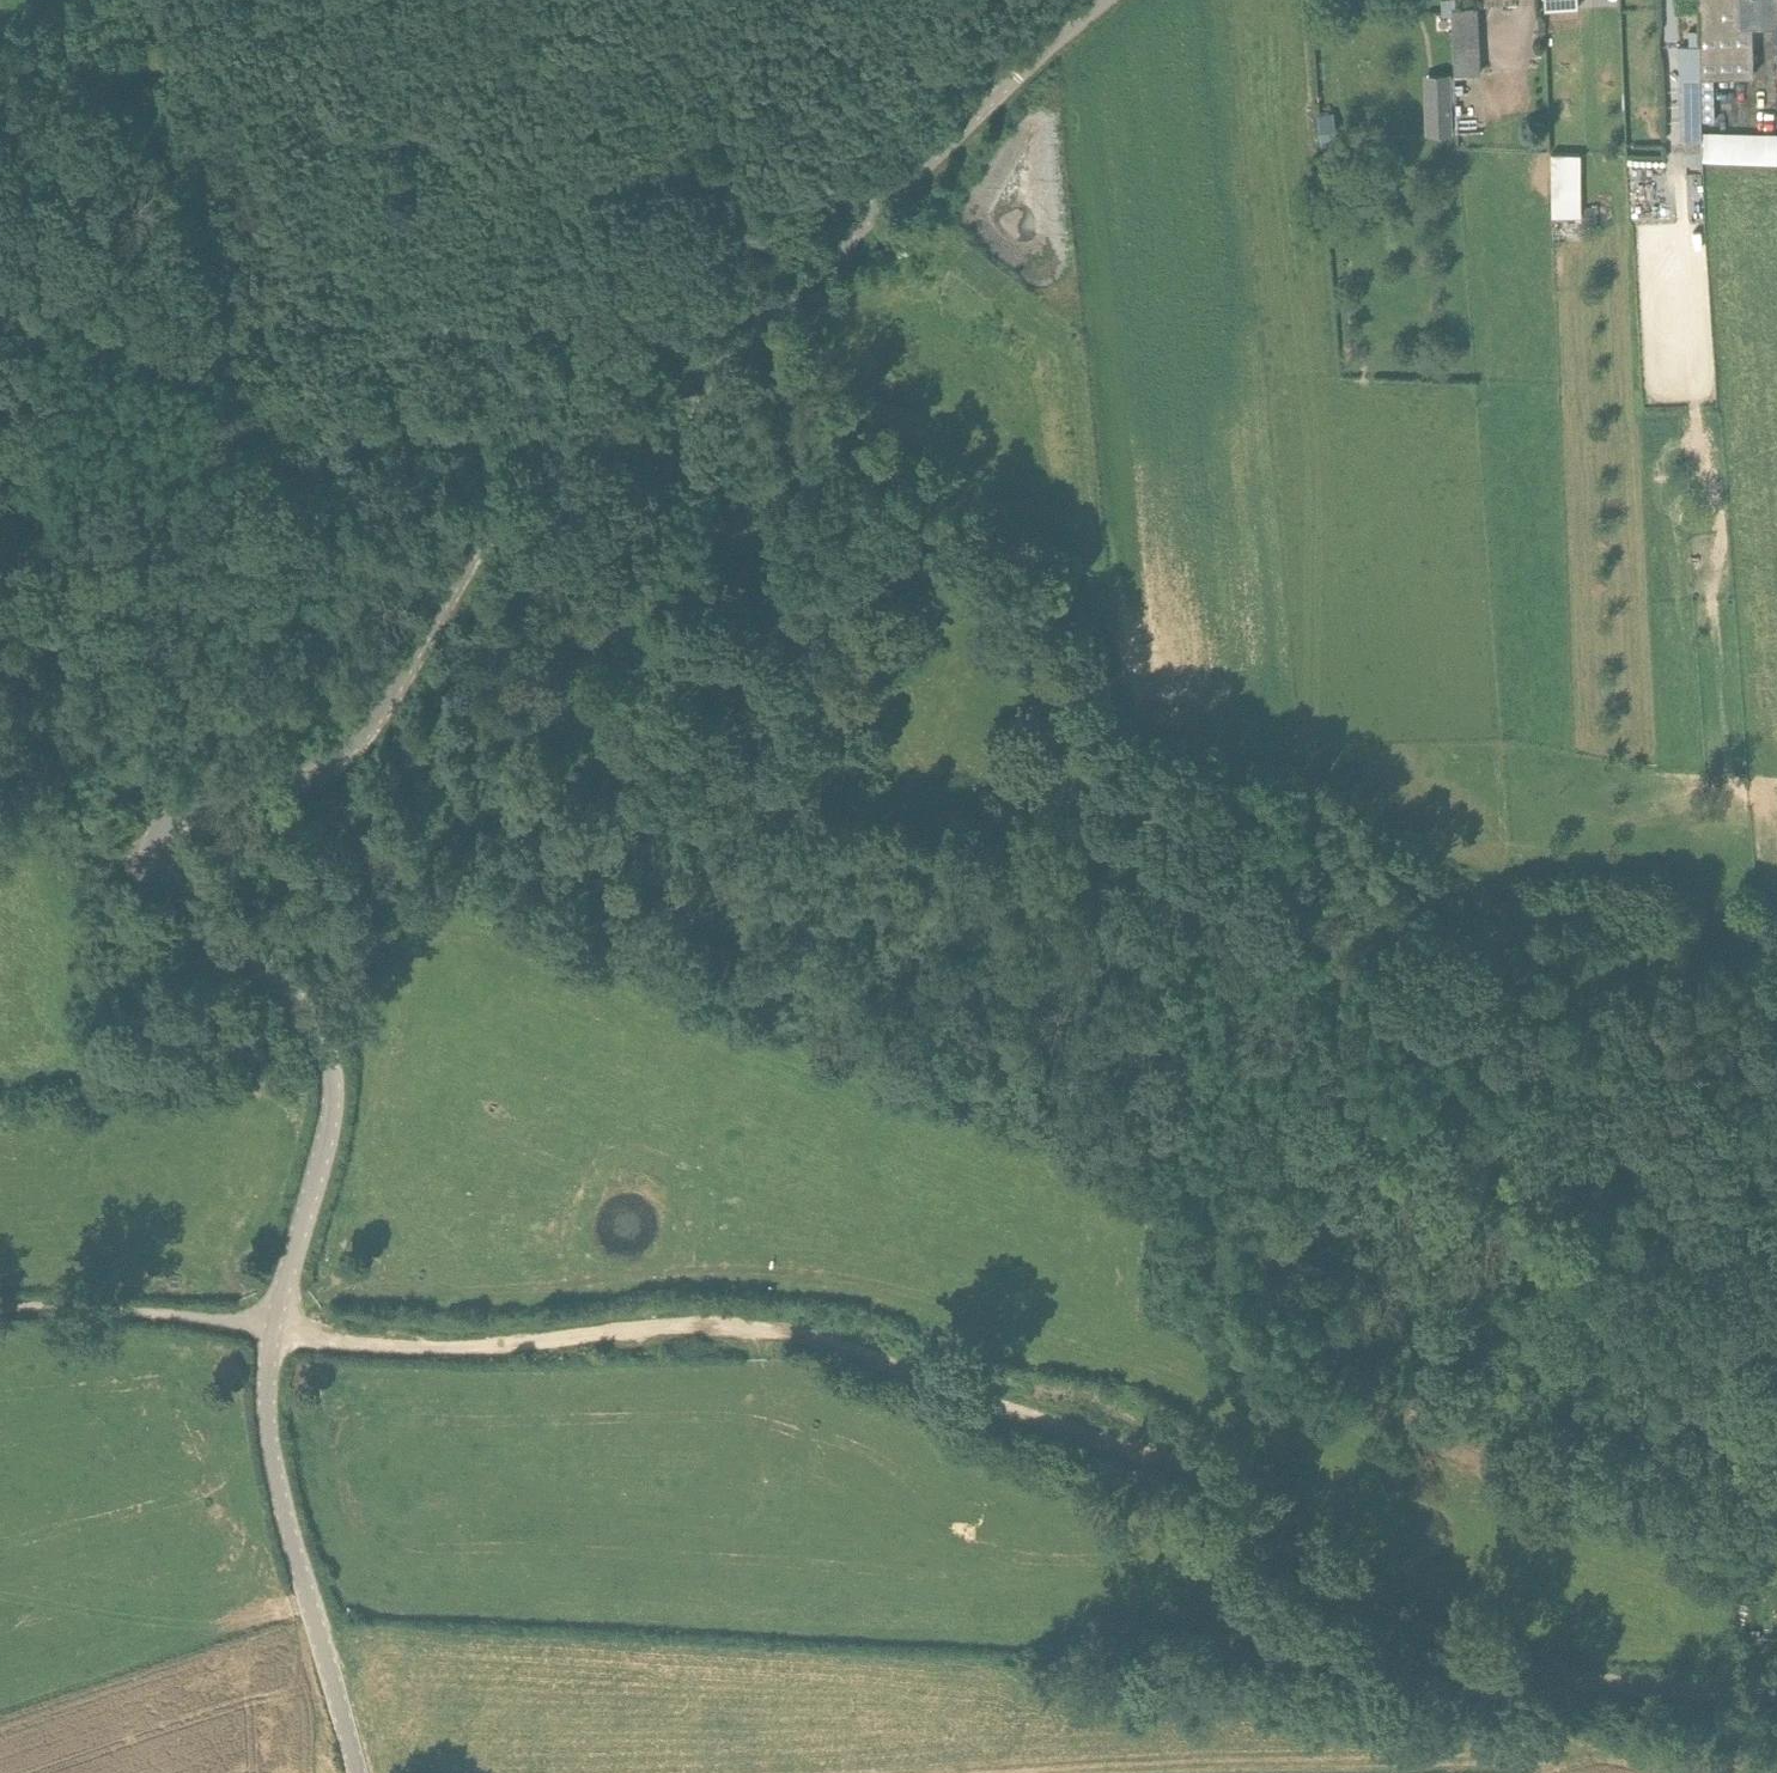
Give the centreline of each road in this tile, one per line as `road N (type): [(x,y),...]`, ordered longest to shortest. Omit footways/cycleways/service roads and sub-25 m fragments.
road 1 (unclassified): [(357,1772),(280,1495),(268,1417),(274,1329),(327,1143),(330,1069),(313,1025),(288,992),(162,880),(158,839),(196,805),(291,784),(342,754),(387,699),(488,528),(524,498),(645,451),(760,319),(1097,0)]
road 2 (track): [(1776,1698),(1597,1685),(1474,1651),(1356,1595),(1279,1527),(1178,1465),(833,1348),(715,1327),(465,1350),(360,1346),(274,1329)]
road 3 (track): [(0,124),(326,0)]
road 4 (track): [(959,590),(957,567),(803,387),(760,319)]
road 5 (track): [(0,1310),(136,1311),(274,1329)]
road 6 (track): [(659,437),(641,568)]

